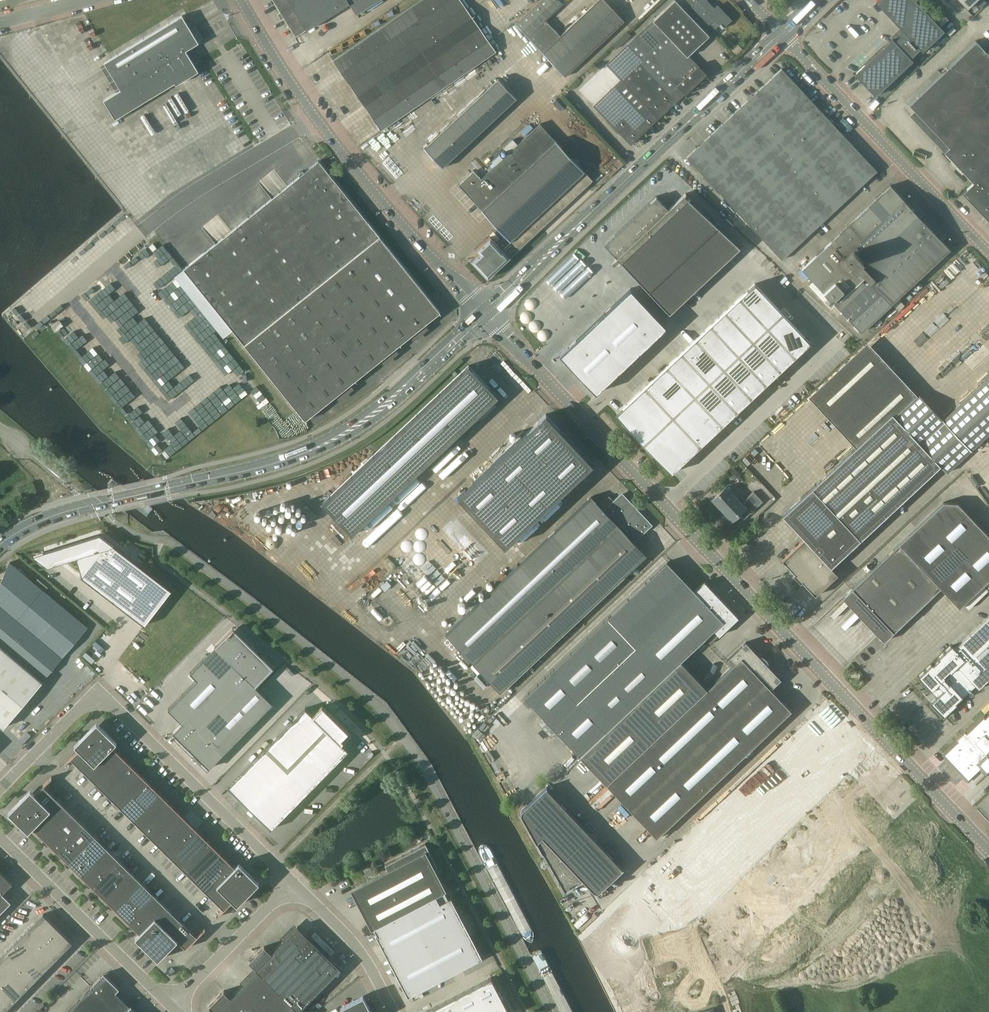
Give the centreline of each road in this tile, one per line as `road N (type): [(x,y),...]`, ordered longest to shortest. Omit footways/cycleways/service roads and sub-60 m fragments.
road 1 (tertiary): [(988,851),(485,314)]
road 2 (primary): [(0,546),(64,513),(292,459),(387,403),(485,314)]
road 3 (primary): [(485,314),(782,36)]
road 4 (unclassified): [(0,795),(99,698),(293,883)]
road 5 (unclassified): [(485,314),(315,119),(241,0)]
road 6 (unclassified): [(988,254),(782,36)]
road 7 (unclassified): [(171,1006),(0,840)]
road 8 (unclassified): [(293,883),(171,1006)]
road 9 (unclassified): [(293,883),(356,945),(393,1011)]

